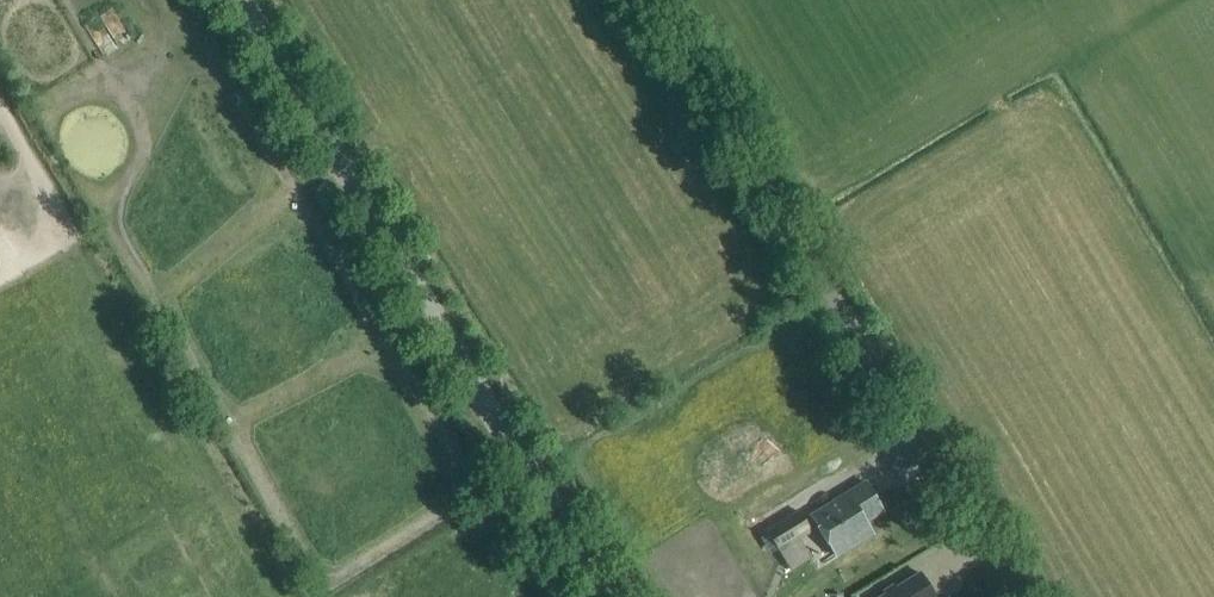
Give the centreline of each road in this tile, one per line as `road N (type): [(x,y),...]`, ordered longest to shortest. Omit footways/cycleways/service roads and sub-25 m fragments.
road 1 (unclassified): [(1019,596),(650,0)]
road 2 (tertiary): [(602,596),(241,0)]

